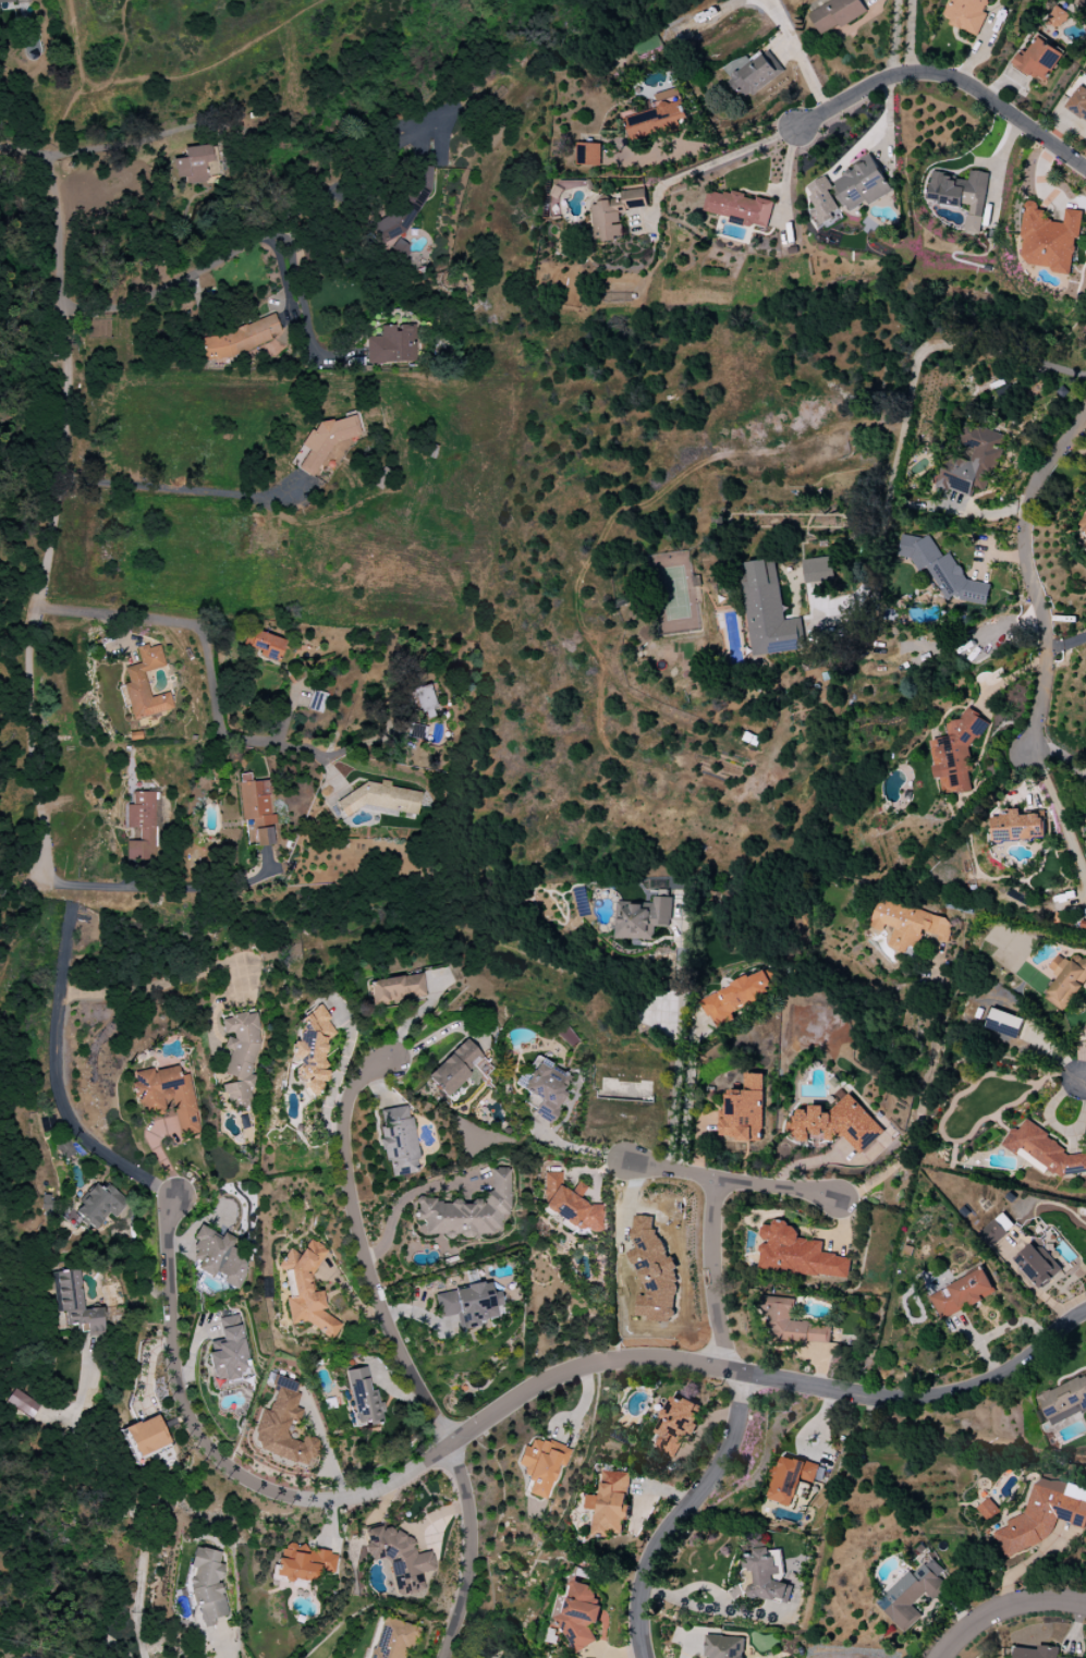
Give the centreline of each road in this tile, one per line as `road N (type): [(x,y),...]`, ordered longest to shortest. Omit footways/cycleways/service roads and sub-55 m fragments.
road 1 (residential): [(1085,1313),(1018,1365),(944,1395),(865,1392),(662,1354),(590,1360),(530,1385),(396,1483),(330,1502),(294,1499),(228,1467),(196,1431),(176,1388),(164,1234),(176,1198)]
road 2 (residential): [(42,163),(58,229),(64,451),(28,673),(46,882)]
road 3 (residential): [(390,1060),(359,1080),(345,1104),(343,1157),(381,1315),(464,1482),(472,1555),(445,1657)]
road 4 (residential): [(1085,407),(1029,503),(1024,539),(1048,661),(1028,753)]
road 5 (residential): [(1085,168),(976,90),(937,75),(891,78),(798,127)]
road 6 (residential): [(751,1369),(720,1468),(655,1556),(647,1578),(649,1657)]
road 7 (residential): [(839,1198),(629,1161)]
road 8 (residential): [(733,1366),(719,1301),(718,1181)]
road 9 (residential): [(1085,1605),(1051,1601),(1003,1610),(960,1636),(943,1657)]

